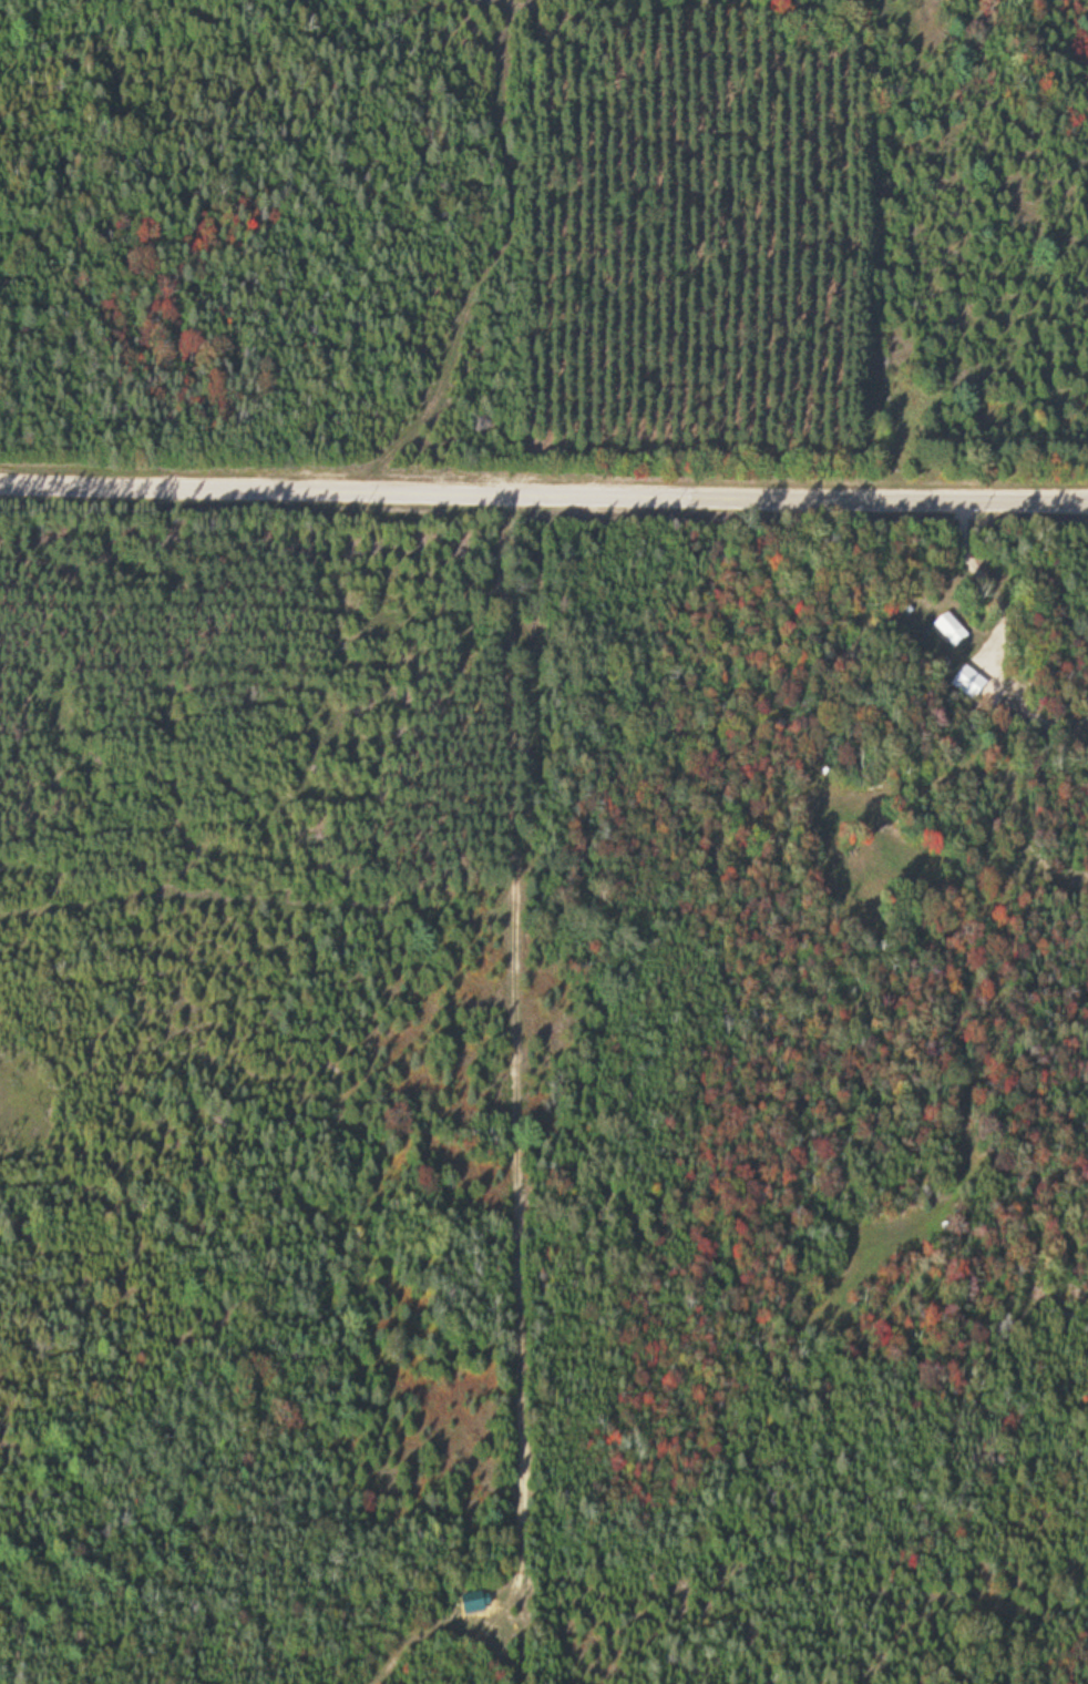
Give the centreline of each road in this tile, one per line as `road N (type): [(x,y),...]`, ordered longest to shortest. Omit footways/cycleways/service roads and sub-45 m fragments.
road 1 (residential): [(0,485),(1087,506)]

